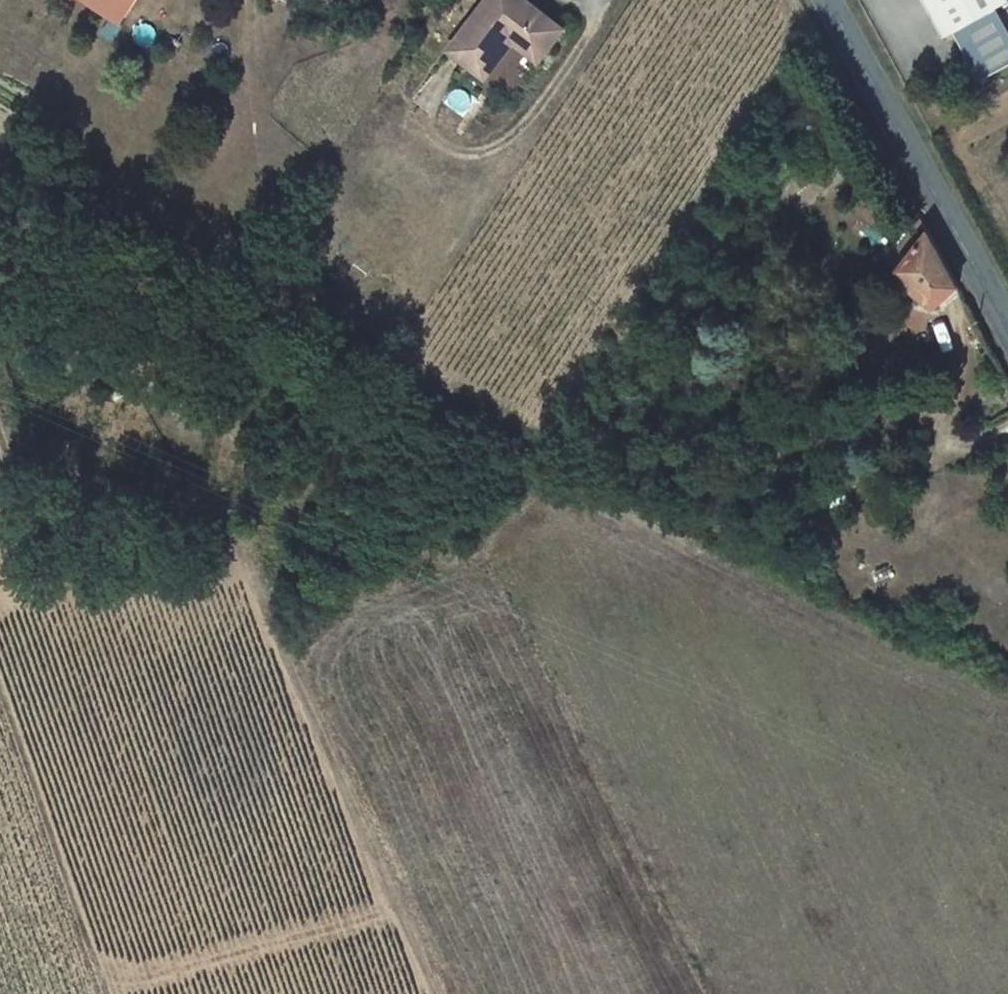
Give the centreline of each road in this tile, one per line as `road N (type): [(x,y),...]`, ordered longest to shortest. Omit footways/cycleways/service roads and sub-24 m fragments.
road 1 (track): [(0,595),(241,573),(433,993)]
road 2 (track): [(0,621),(127,993)]
road 3 (tertiary): [(824,0),(1007,335)]
road 4 (track): [(0,441),(0,578)]

